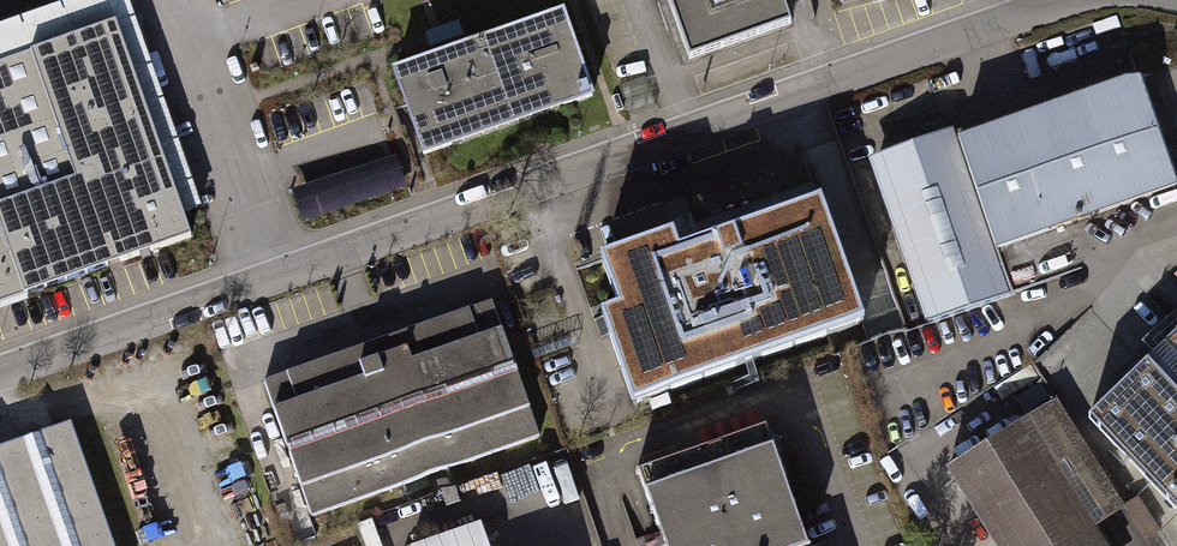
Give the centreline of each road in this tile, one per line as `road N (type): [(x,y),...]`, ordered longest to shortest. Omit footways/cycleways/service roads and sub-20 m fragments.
road 1 (residential): [(0,369),(1068,0)]

